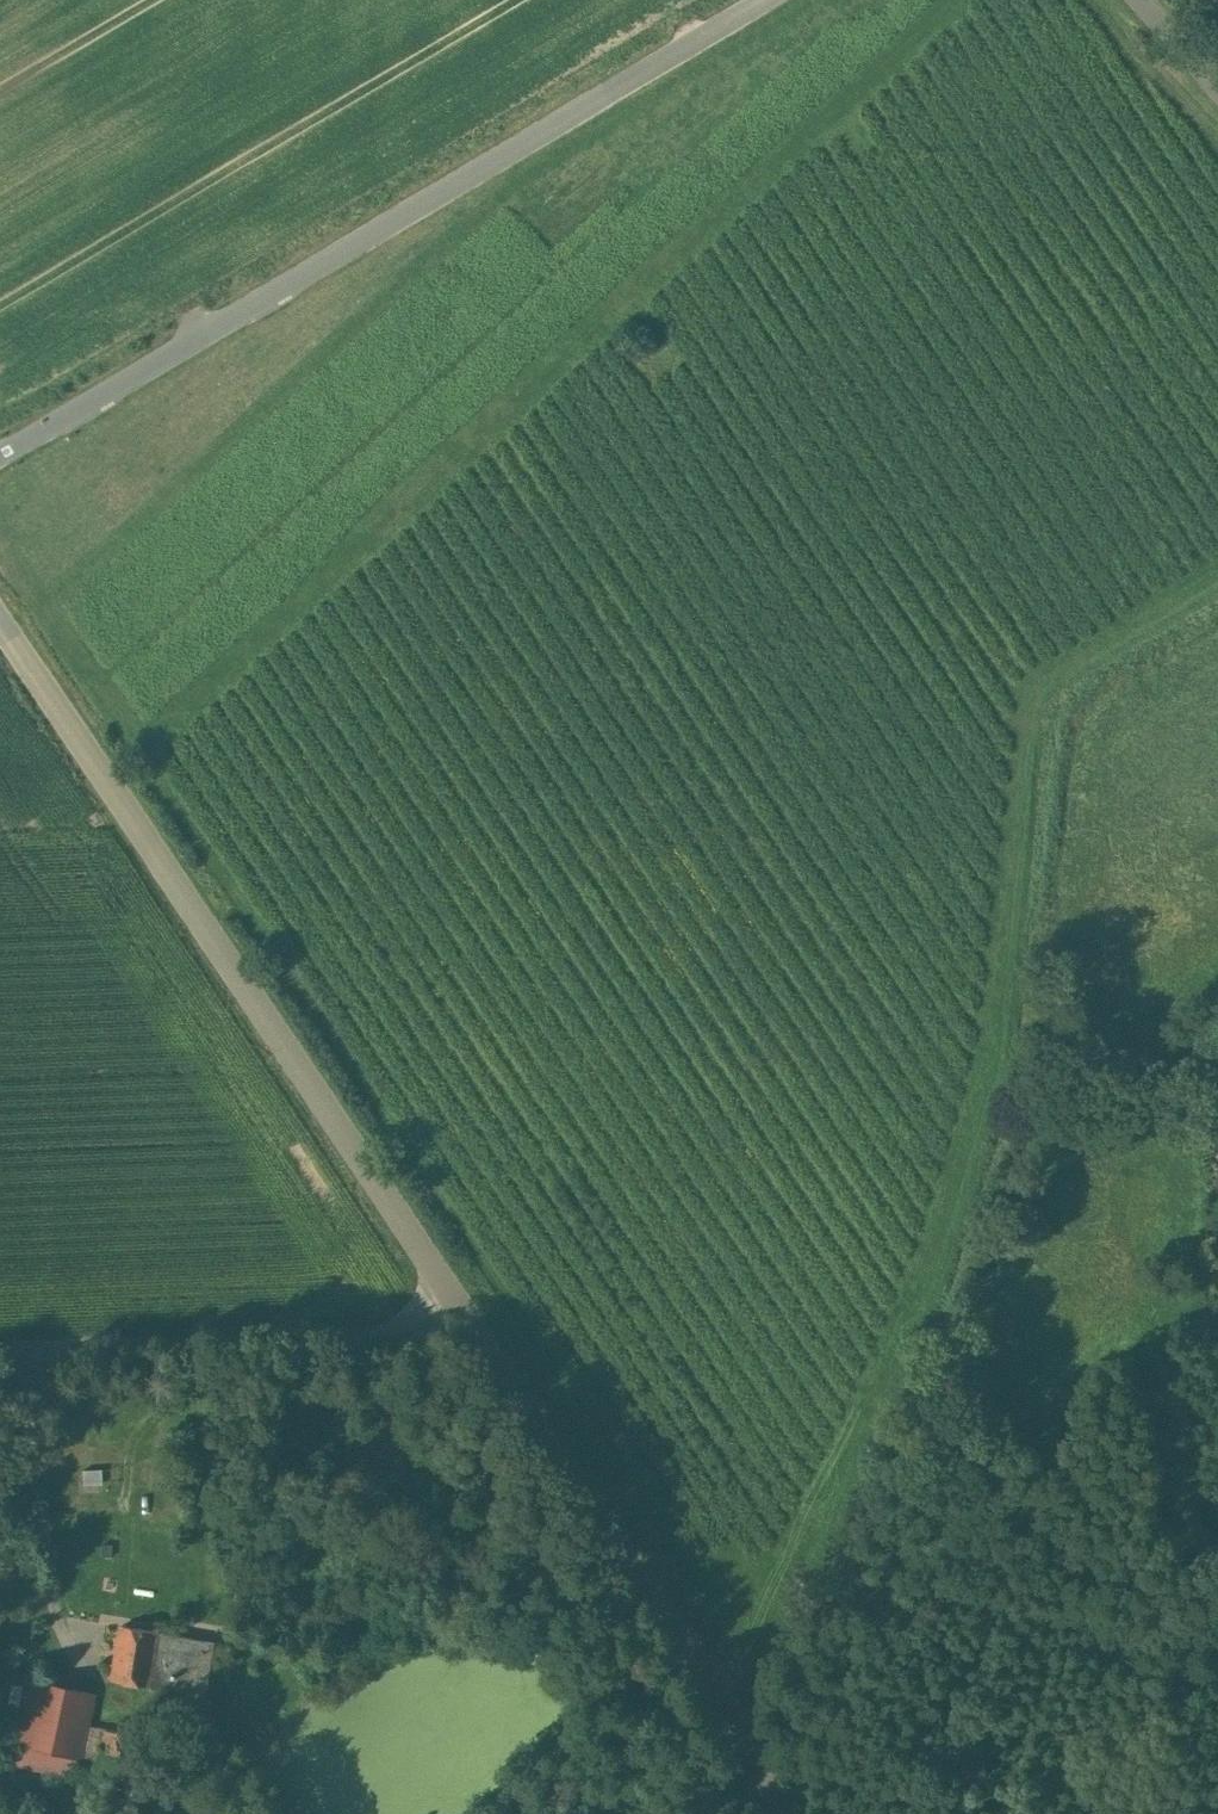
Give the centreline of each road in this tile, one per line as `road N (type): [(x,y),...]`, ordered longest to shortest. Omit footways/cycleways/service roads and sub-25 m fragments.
road 1 (unclassified): [(0,614),(705,1666),(784,1813)]
road 2 (unclassified): [(0,453),(764,0)]
road 3 (unclassified): [(1132,0),(1217,99)]

